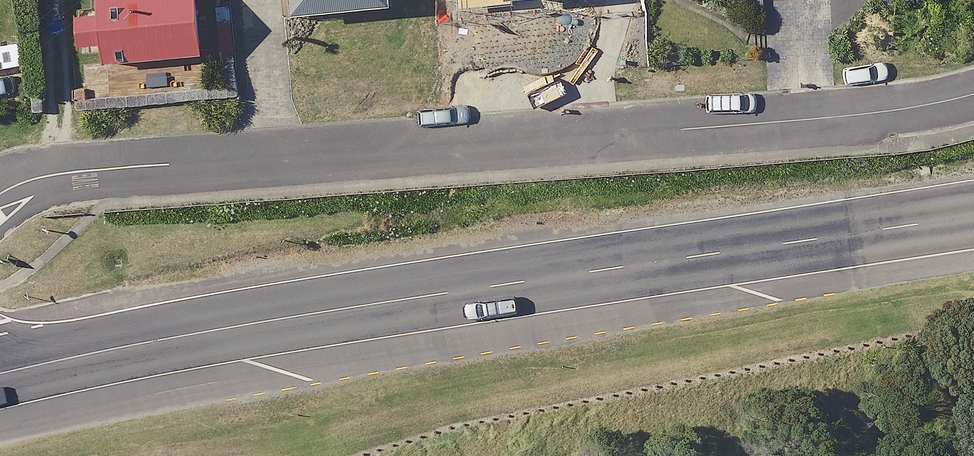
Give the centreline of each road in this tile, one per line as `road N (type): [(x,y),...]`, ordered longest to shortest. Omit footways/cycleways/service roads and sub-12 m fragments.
road 1 (residential): [(0,214),(72,157),(919,107),(973,89)]
road 2 (primary): [(0,378),(547,267),(973,198)]

